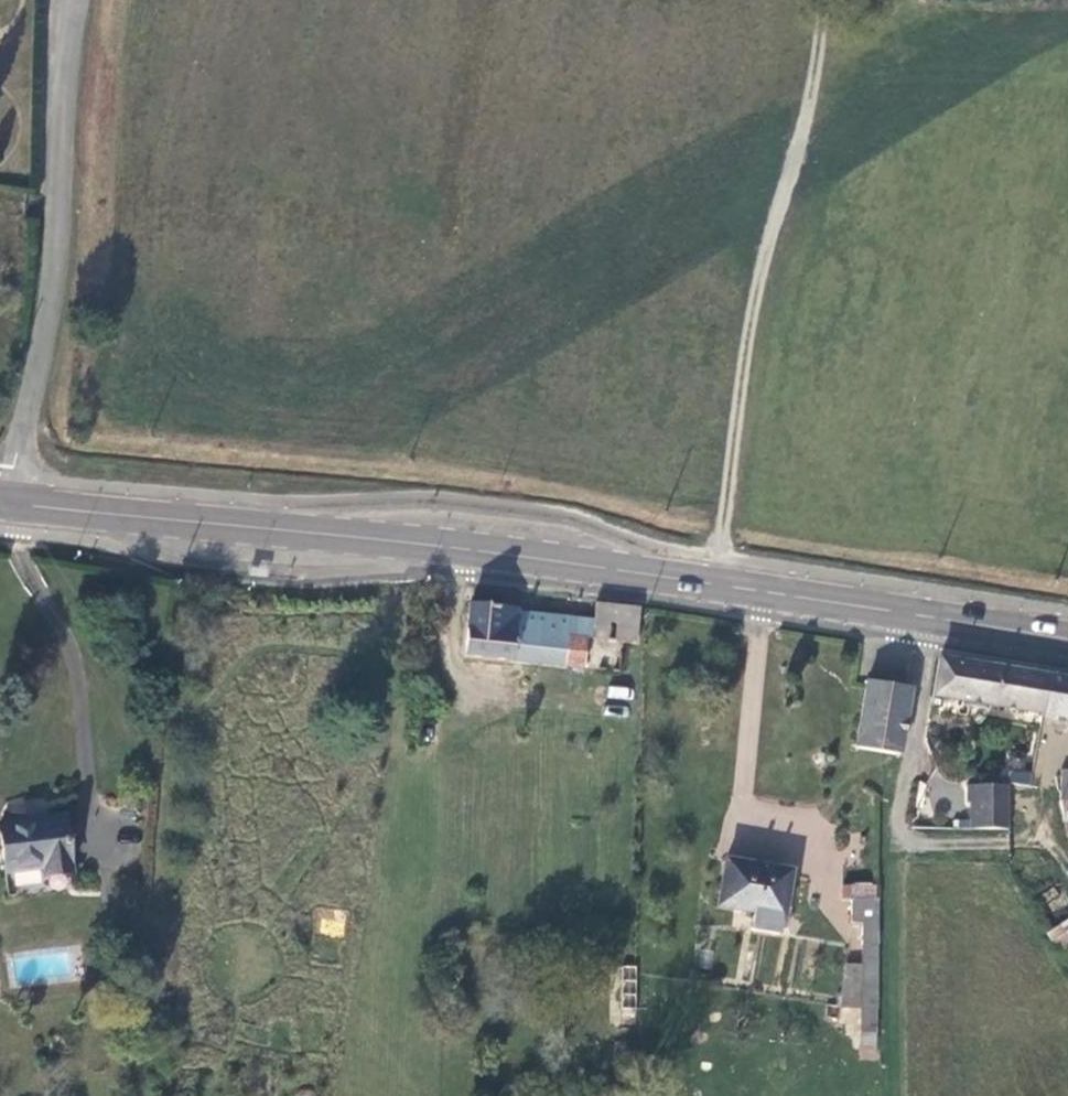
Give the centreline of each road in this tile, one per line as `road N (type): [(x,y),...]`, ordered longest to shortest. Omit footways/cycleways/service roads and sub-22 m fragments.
road 1 (secondary): [(11,504),(375,537),(1067,640)]
road 2 (track): [(821,0),(821,48),(756,292),(720,585)]
road 3 (unclassified): [(11,504),(49,315),(76,0)]

